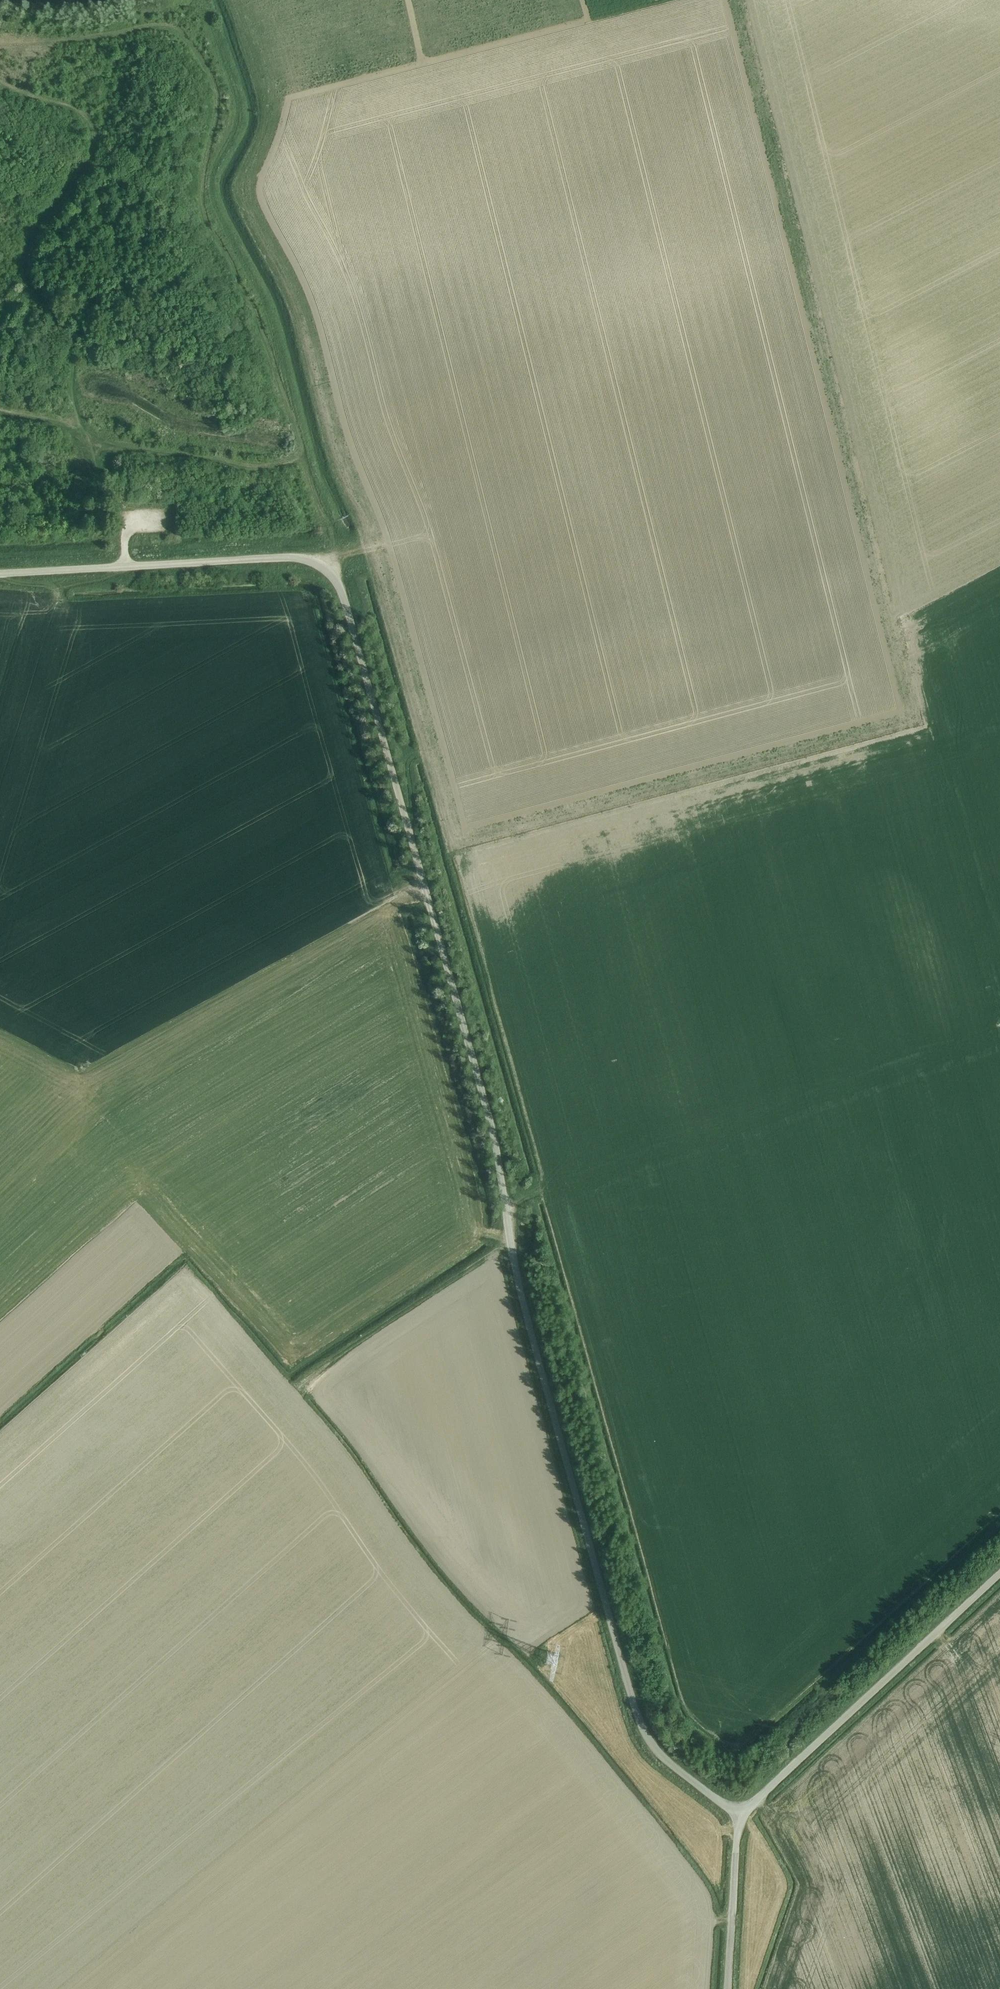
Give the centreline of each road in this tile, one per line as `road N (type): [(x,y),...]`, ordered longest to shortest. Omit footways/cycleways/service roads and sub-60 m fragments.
road 1 (unclassified): [(740,1816),(643,1730),(509,1244),(486,1103),(338,583),(323,567),(297,558),(0,574)]
road 2 (unclassified): [(740,1816),(999,1574)]
road 3 (unclassified): [(733,1988),(740,1816)]

